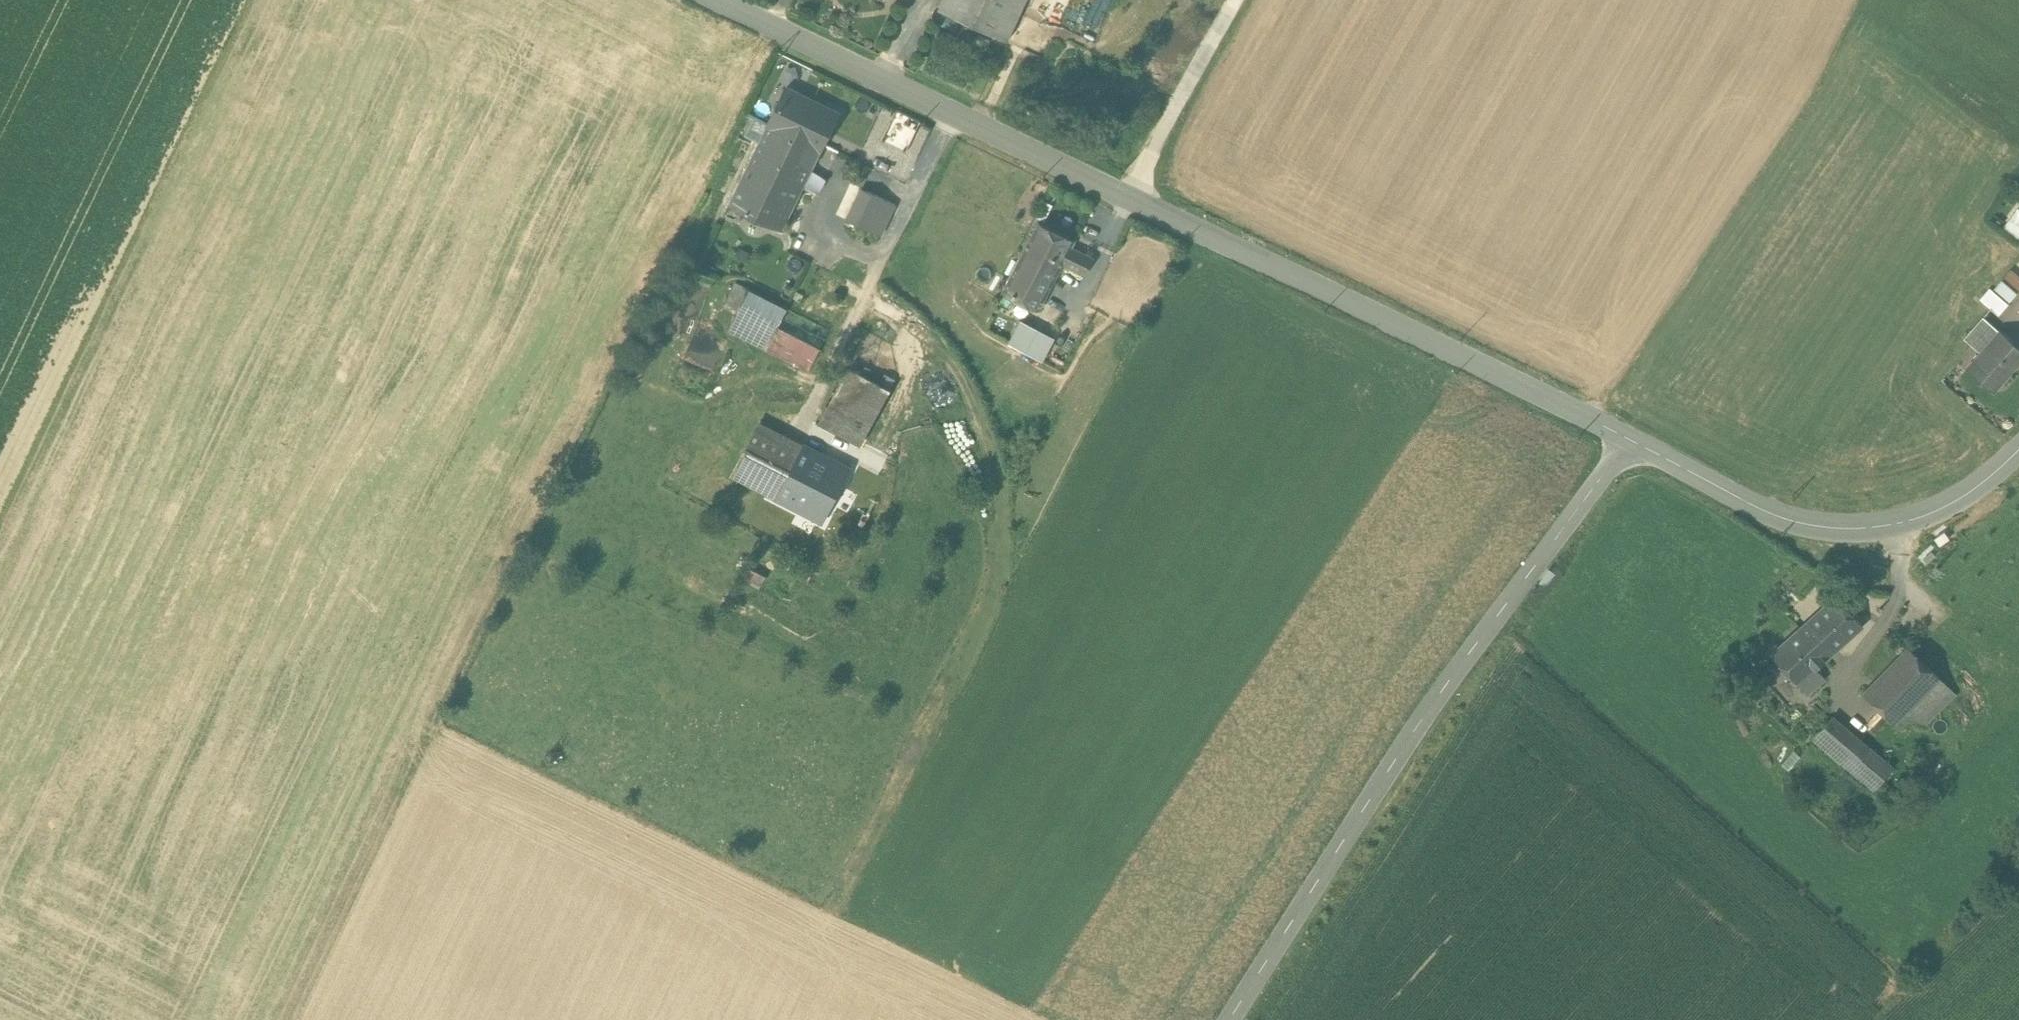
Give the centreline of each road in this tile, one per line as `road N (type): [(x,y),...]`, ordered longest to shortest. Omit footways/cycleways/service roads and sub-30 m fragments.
road 1 (tertiary): [(1630,439),(722,0)]
road 2 (tertiary): [(1630,439),(1409,738),(1228,1019)]
road 3 (tertiary): [(2018,451),(1976,491),(1903,525),(1822,529),(1759,511),(1630,439)]

